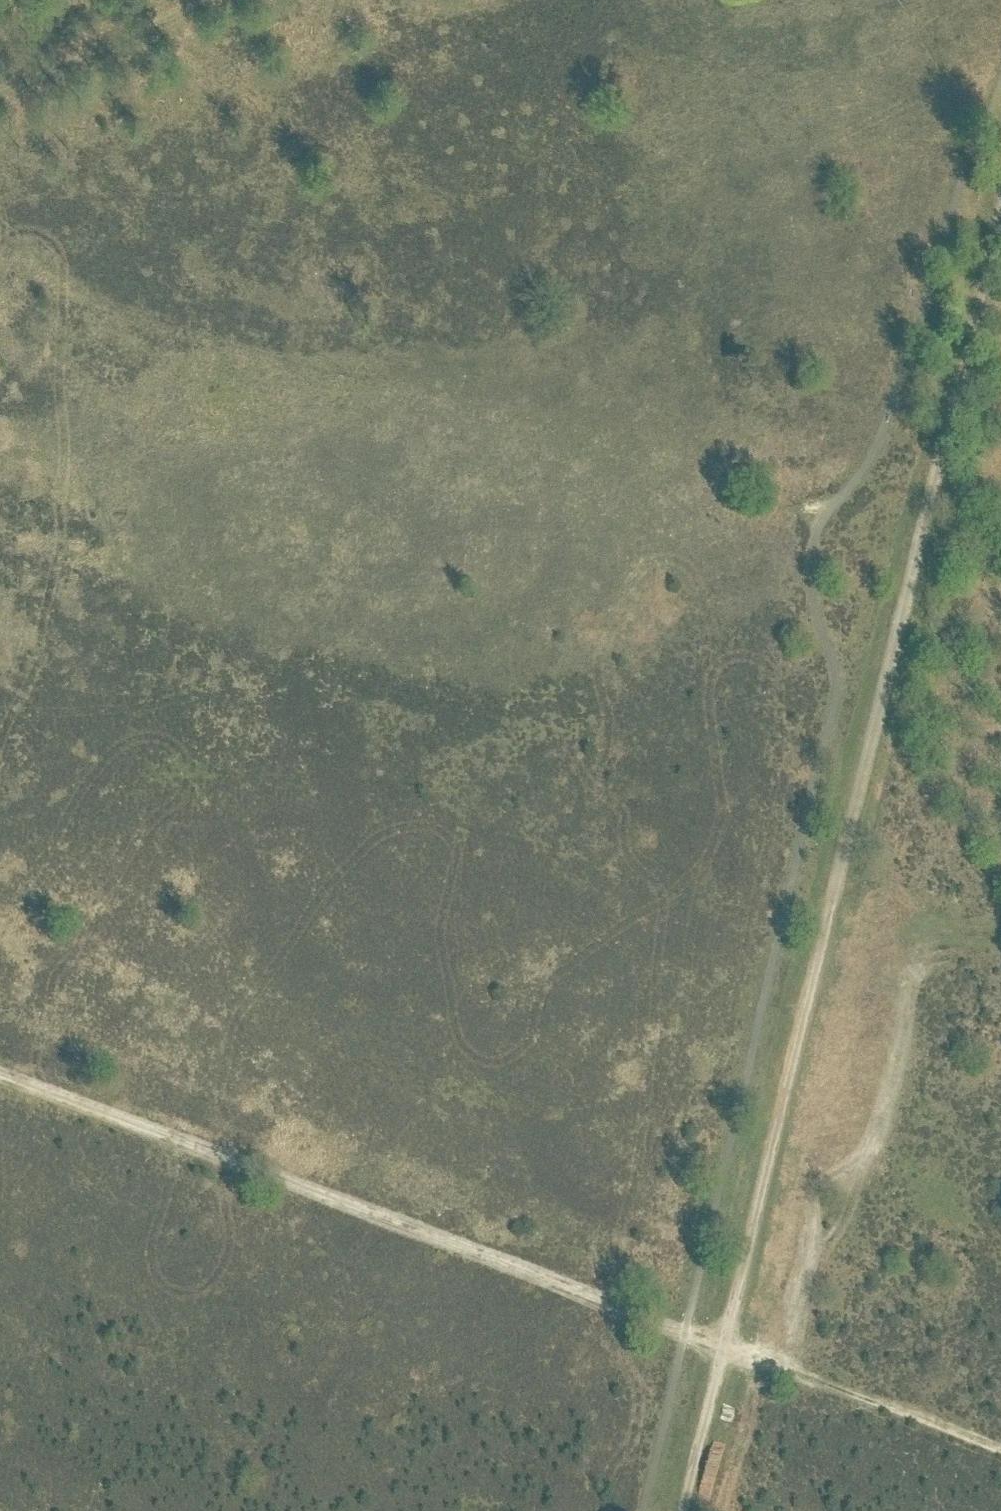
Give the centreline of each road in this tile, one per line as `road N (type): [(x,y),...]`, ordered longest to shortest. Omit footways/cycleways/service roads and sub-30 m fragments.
road 1 (track): [(683,1510),(990,259)]

